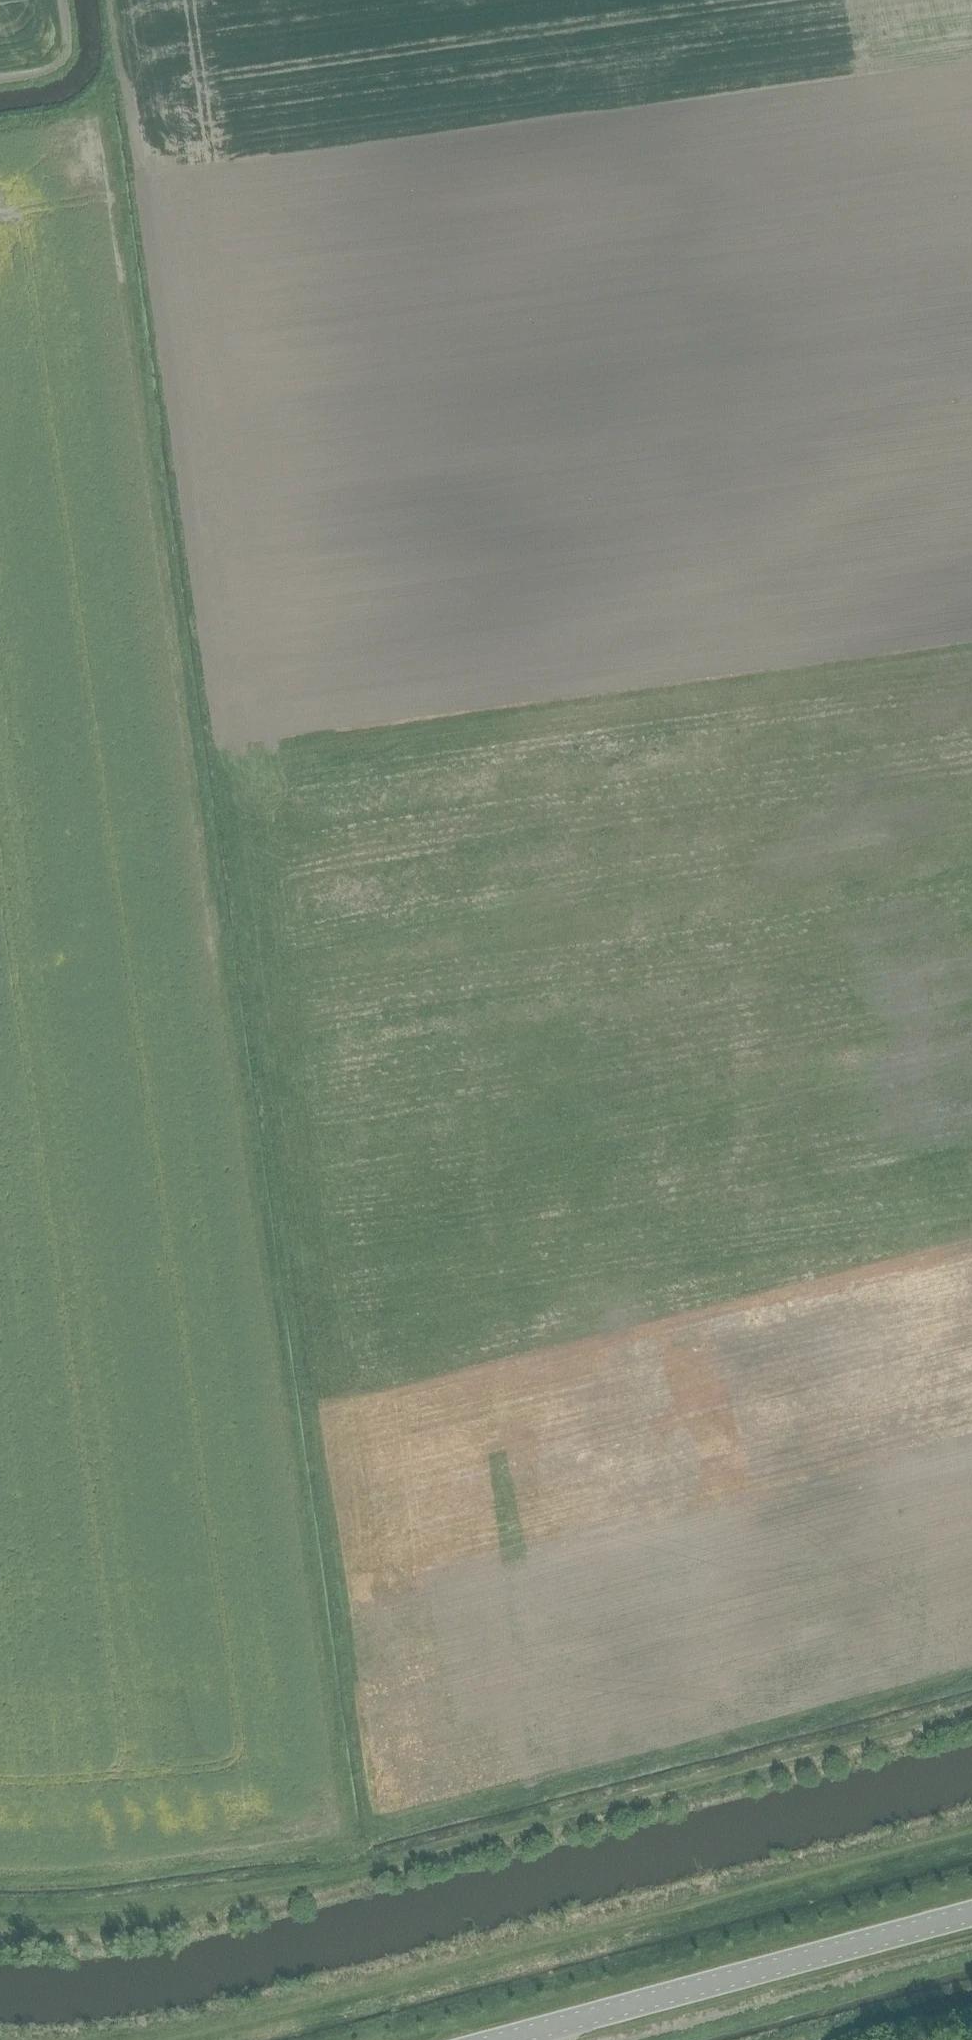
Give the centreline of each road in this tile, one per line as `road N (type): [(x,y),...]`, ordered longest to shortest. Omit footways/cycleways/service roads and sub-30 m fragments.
road 1 (unclassified): [(506,2039),(971,1914)]

